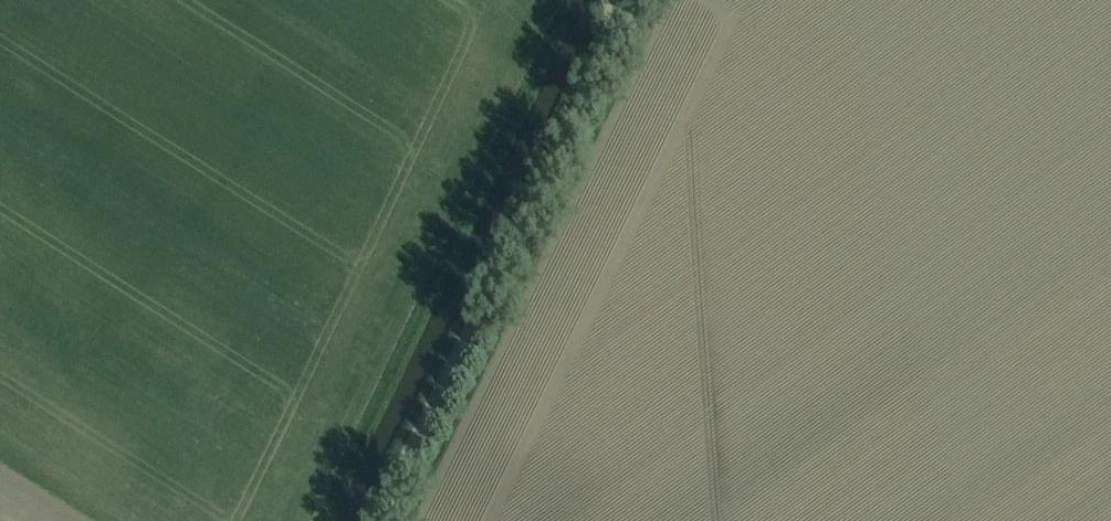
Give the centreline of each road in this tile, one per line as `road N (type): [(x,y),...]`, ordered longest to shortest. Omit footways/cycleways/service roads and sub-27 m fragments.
road 1 (unclassified): [(384,520),(633,0)]

